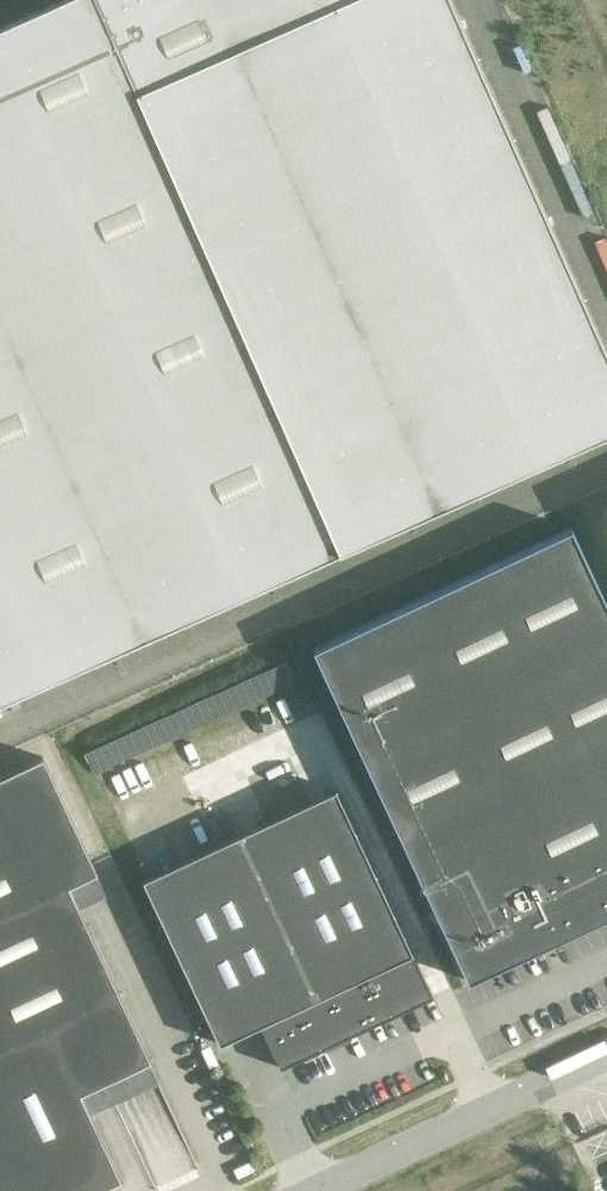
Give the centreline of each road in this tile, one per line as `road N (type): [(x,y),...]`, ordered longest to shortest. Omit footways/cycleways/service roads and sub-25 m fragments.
road 1 (unclassified): [(606,1058),(324,1190)]

